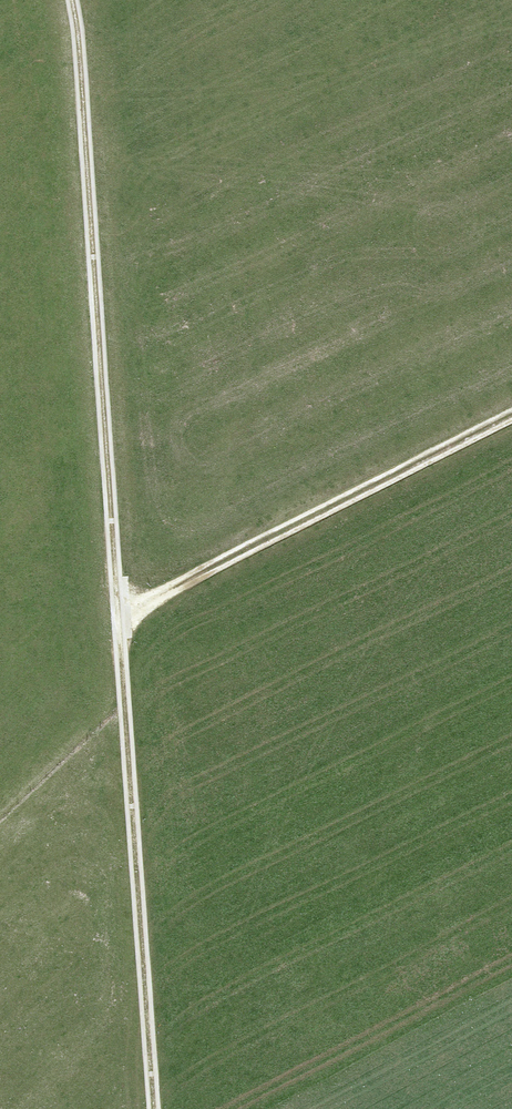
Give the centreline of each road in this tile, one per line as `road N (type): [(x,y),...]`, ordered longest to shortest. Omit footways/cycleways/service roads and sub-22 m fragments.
road 1 (track): [(157,1108),(73,0)]
road 2 (track): [(124,633),(179,589),(511,424)]

